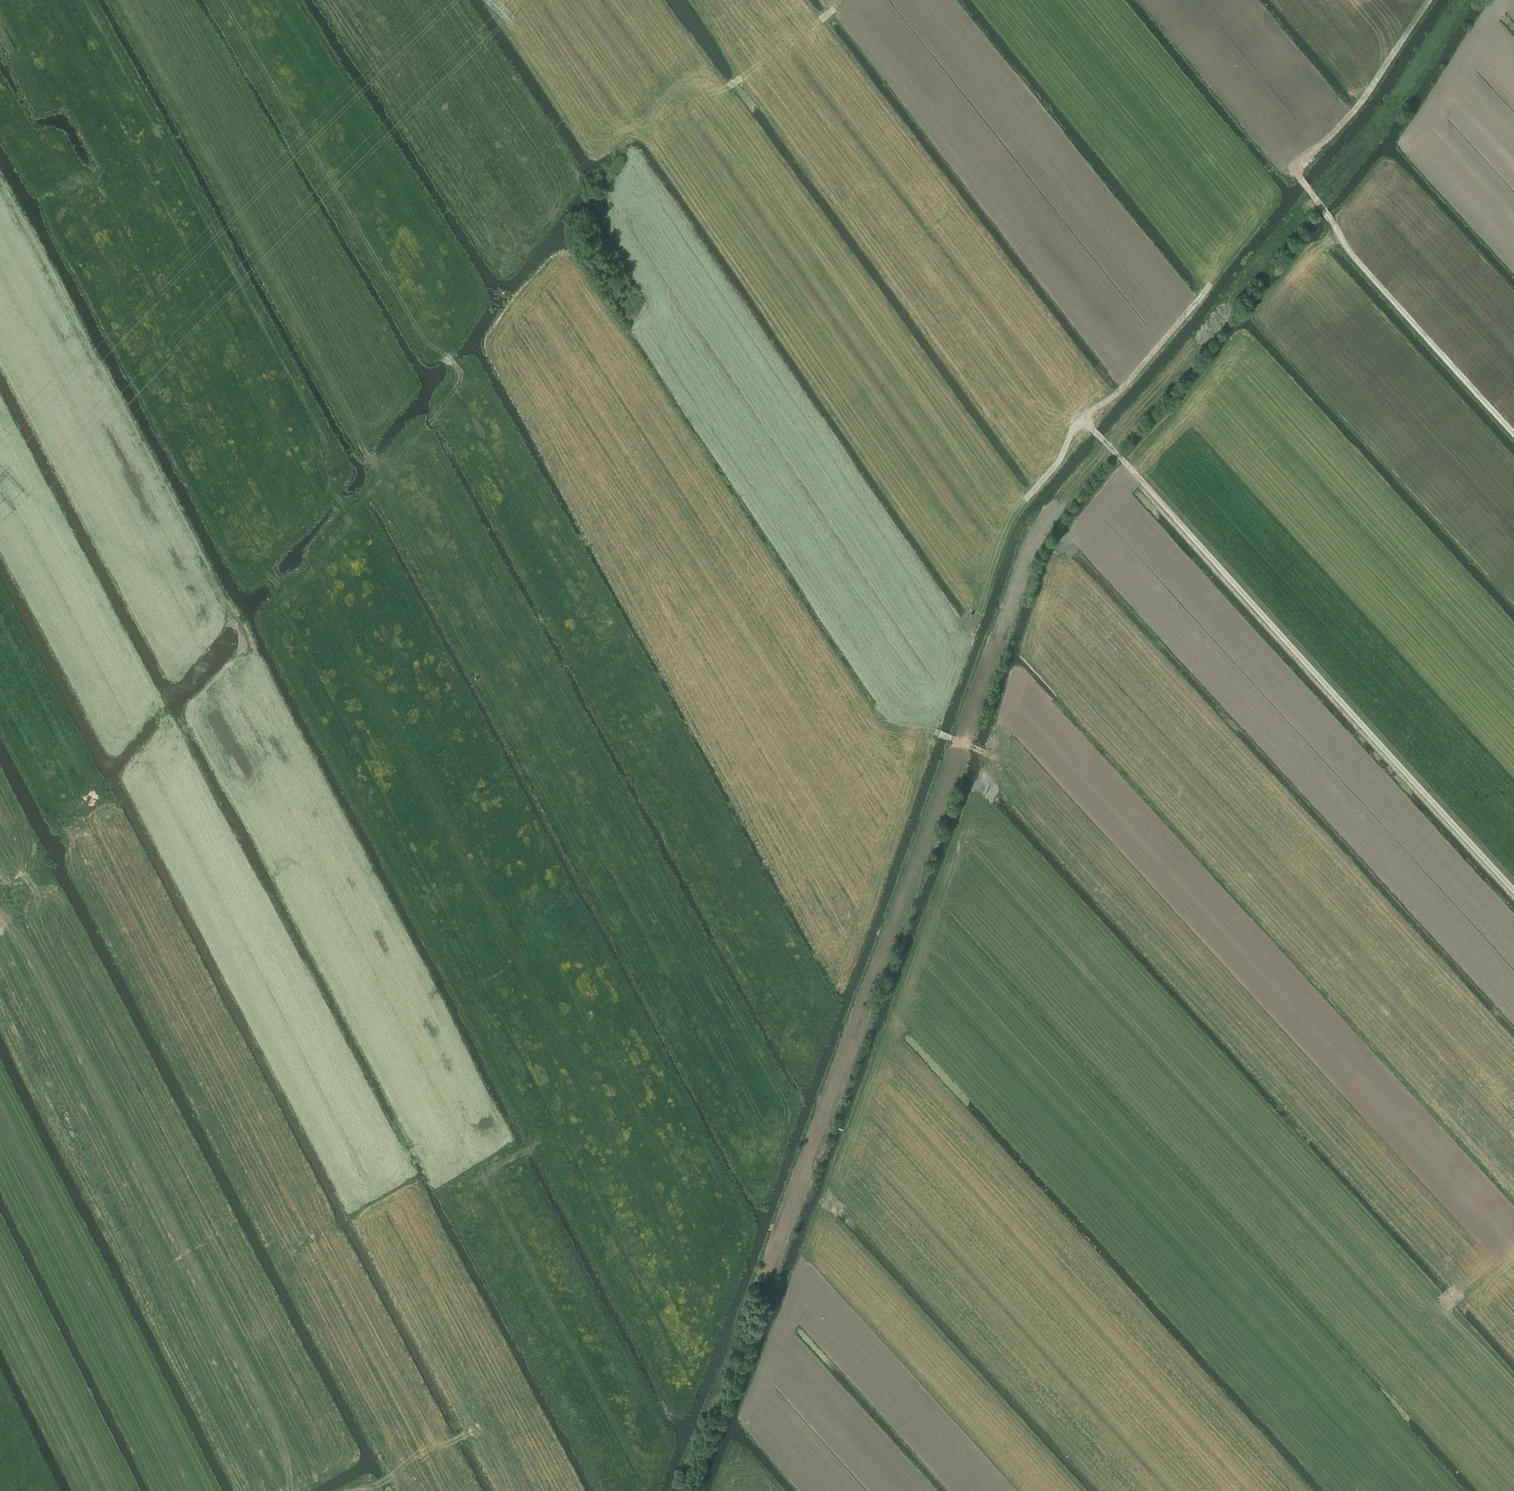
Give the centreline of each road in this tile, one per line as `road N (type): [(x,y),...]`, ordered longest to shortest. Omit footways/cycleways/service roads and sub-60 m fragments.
road 1 (track): [(1513,891),(1083,420)]
road 2 (track): [(1513,434),(1351,255),(1294,169),(1348,119),(1428,0)]
road 3 (track): [(1210,284),(1123,386),(1072,430),(1059,461),(1025,499)]

